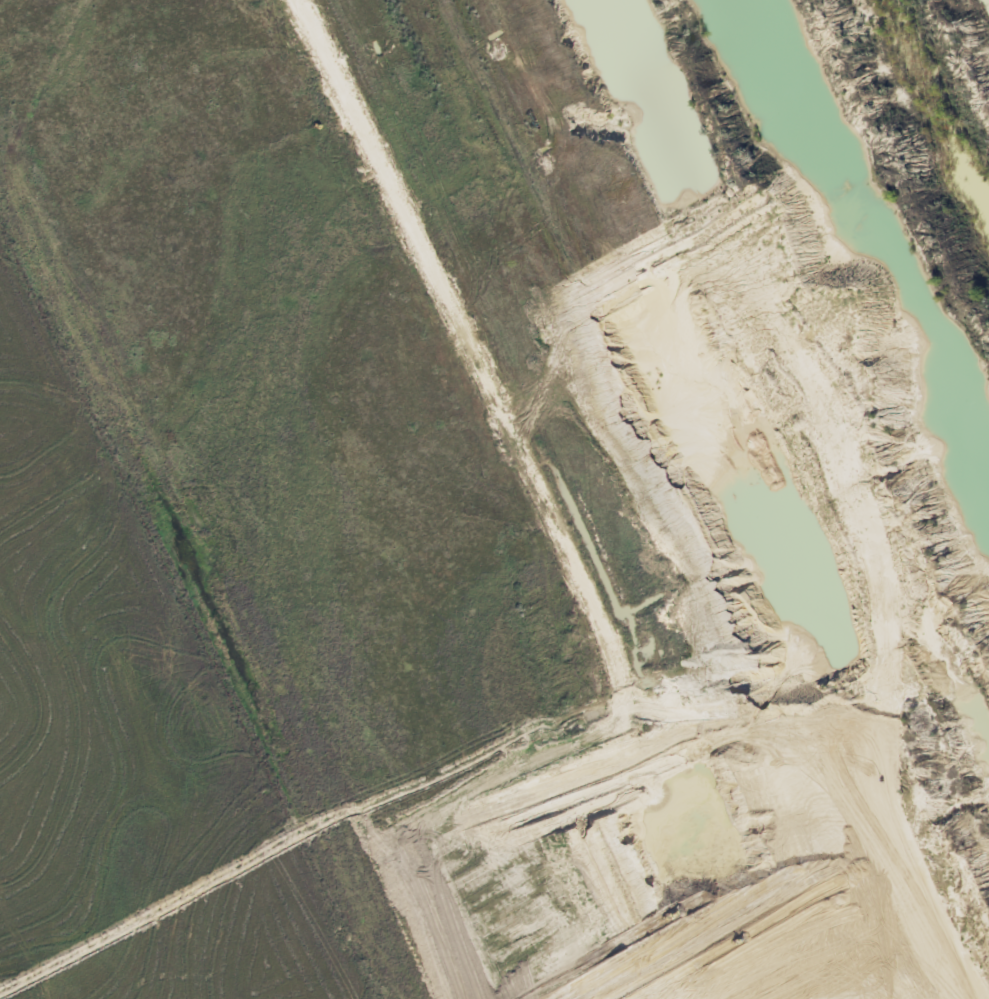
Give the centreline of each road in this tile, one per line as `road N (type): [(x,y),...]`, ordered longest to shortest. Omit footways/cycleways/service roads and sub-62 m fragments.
road 1 (residential): [(864,0),(988,259)]

